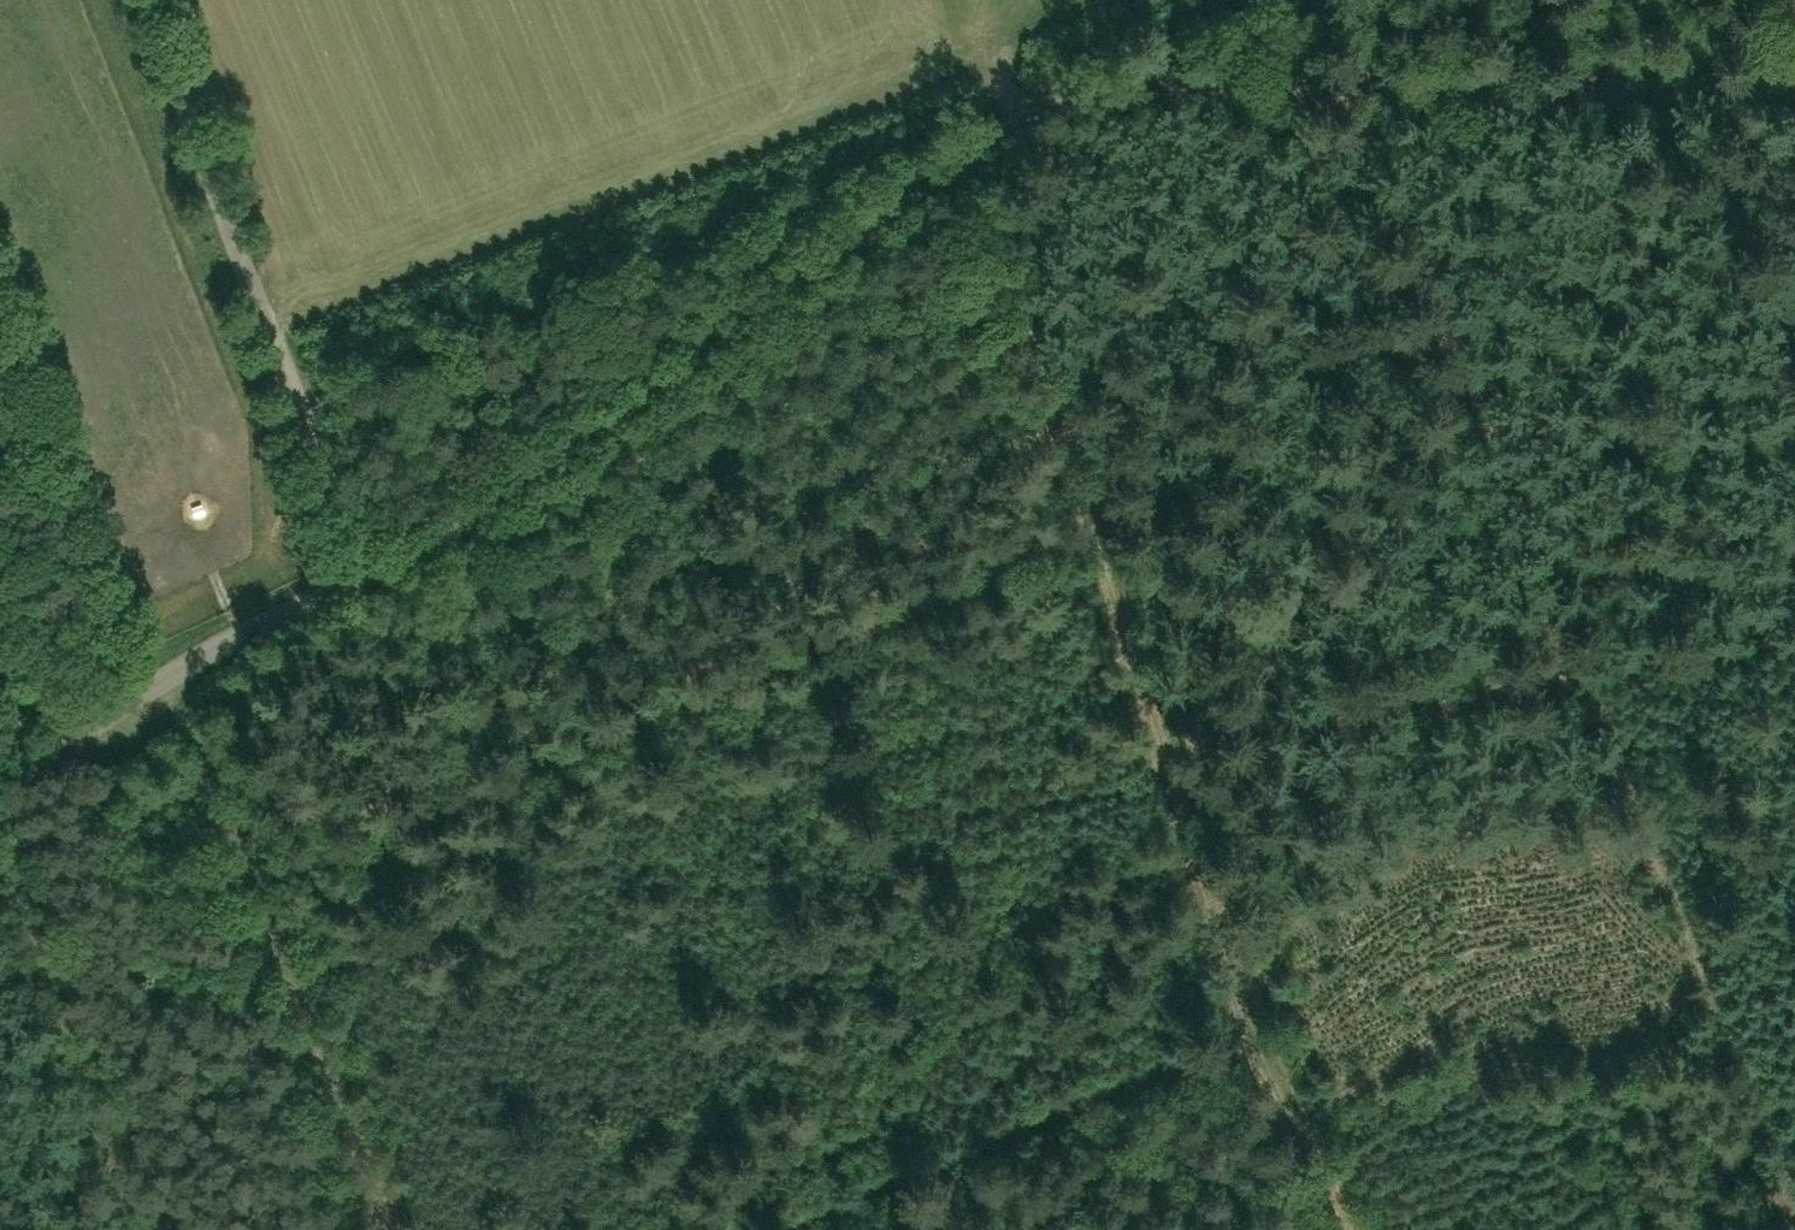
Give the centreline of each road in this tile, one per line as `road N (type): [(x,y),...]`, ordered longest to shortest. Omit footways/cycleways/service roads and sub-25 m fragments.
road 1 (unclassified): [(0,789),(217,645),(403,558),(511,492),(949,166),(1022,122),(1099,94),(1184,83),(1518,94),(1794,78)]
road 2 (track): [(1325,86),(1778,1176)]
road 3 (track): [(949,166),(1087,509),(1167,799),(1254,1031)]
road 4 (track): [(1093,530),(678,694),(253,875)]
road 5 (track): [(136,0),(360,579)]
road 6 (track): [(757,1229),(1254,1031)]
road 7 (track): [(253,875),(389,1229)]
road 8 (track): [(1254,1031),(1355,1229)]
road 9 (track): [(253,875),(169,674)]

